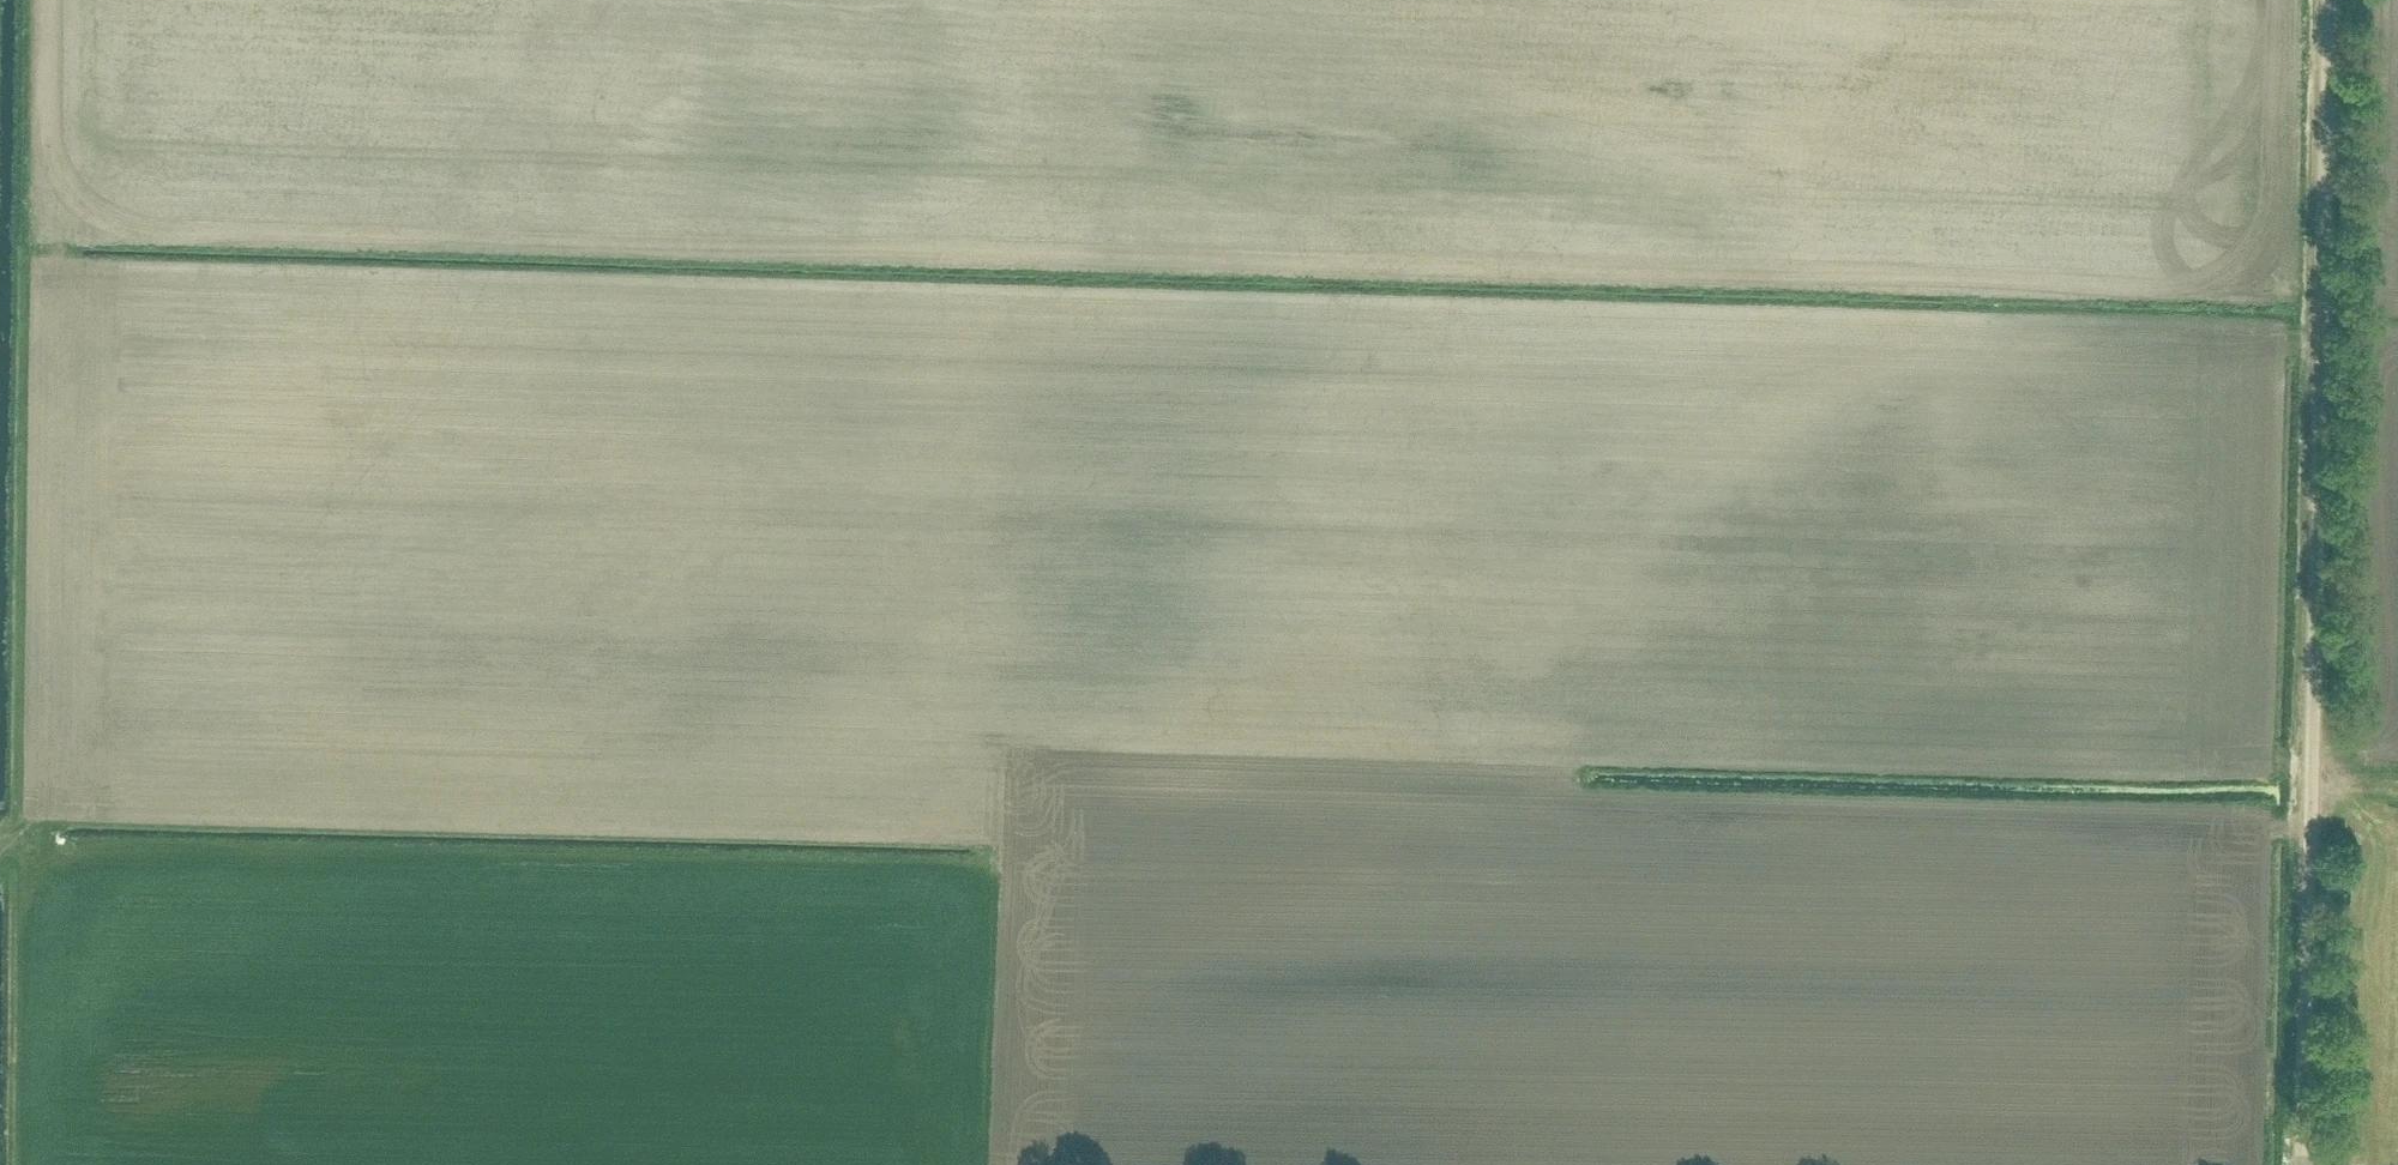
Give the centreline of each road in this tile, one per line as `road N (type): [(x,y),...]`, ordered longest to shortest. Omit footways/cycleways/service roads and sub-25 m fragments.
road 1 (unclassified): [(2301,1164),(2328,0)]

